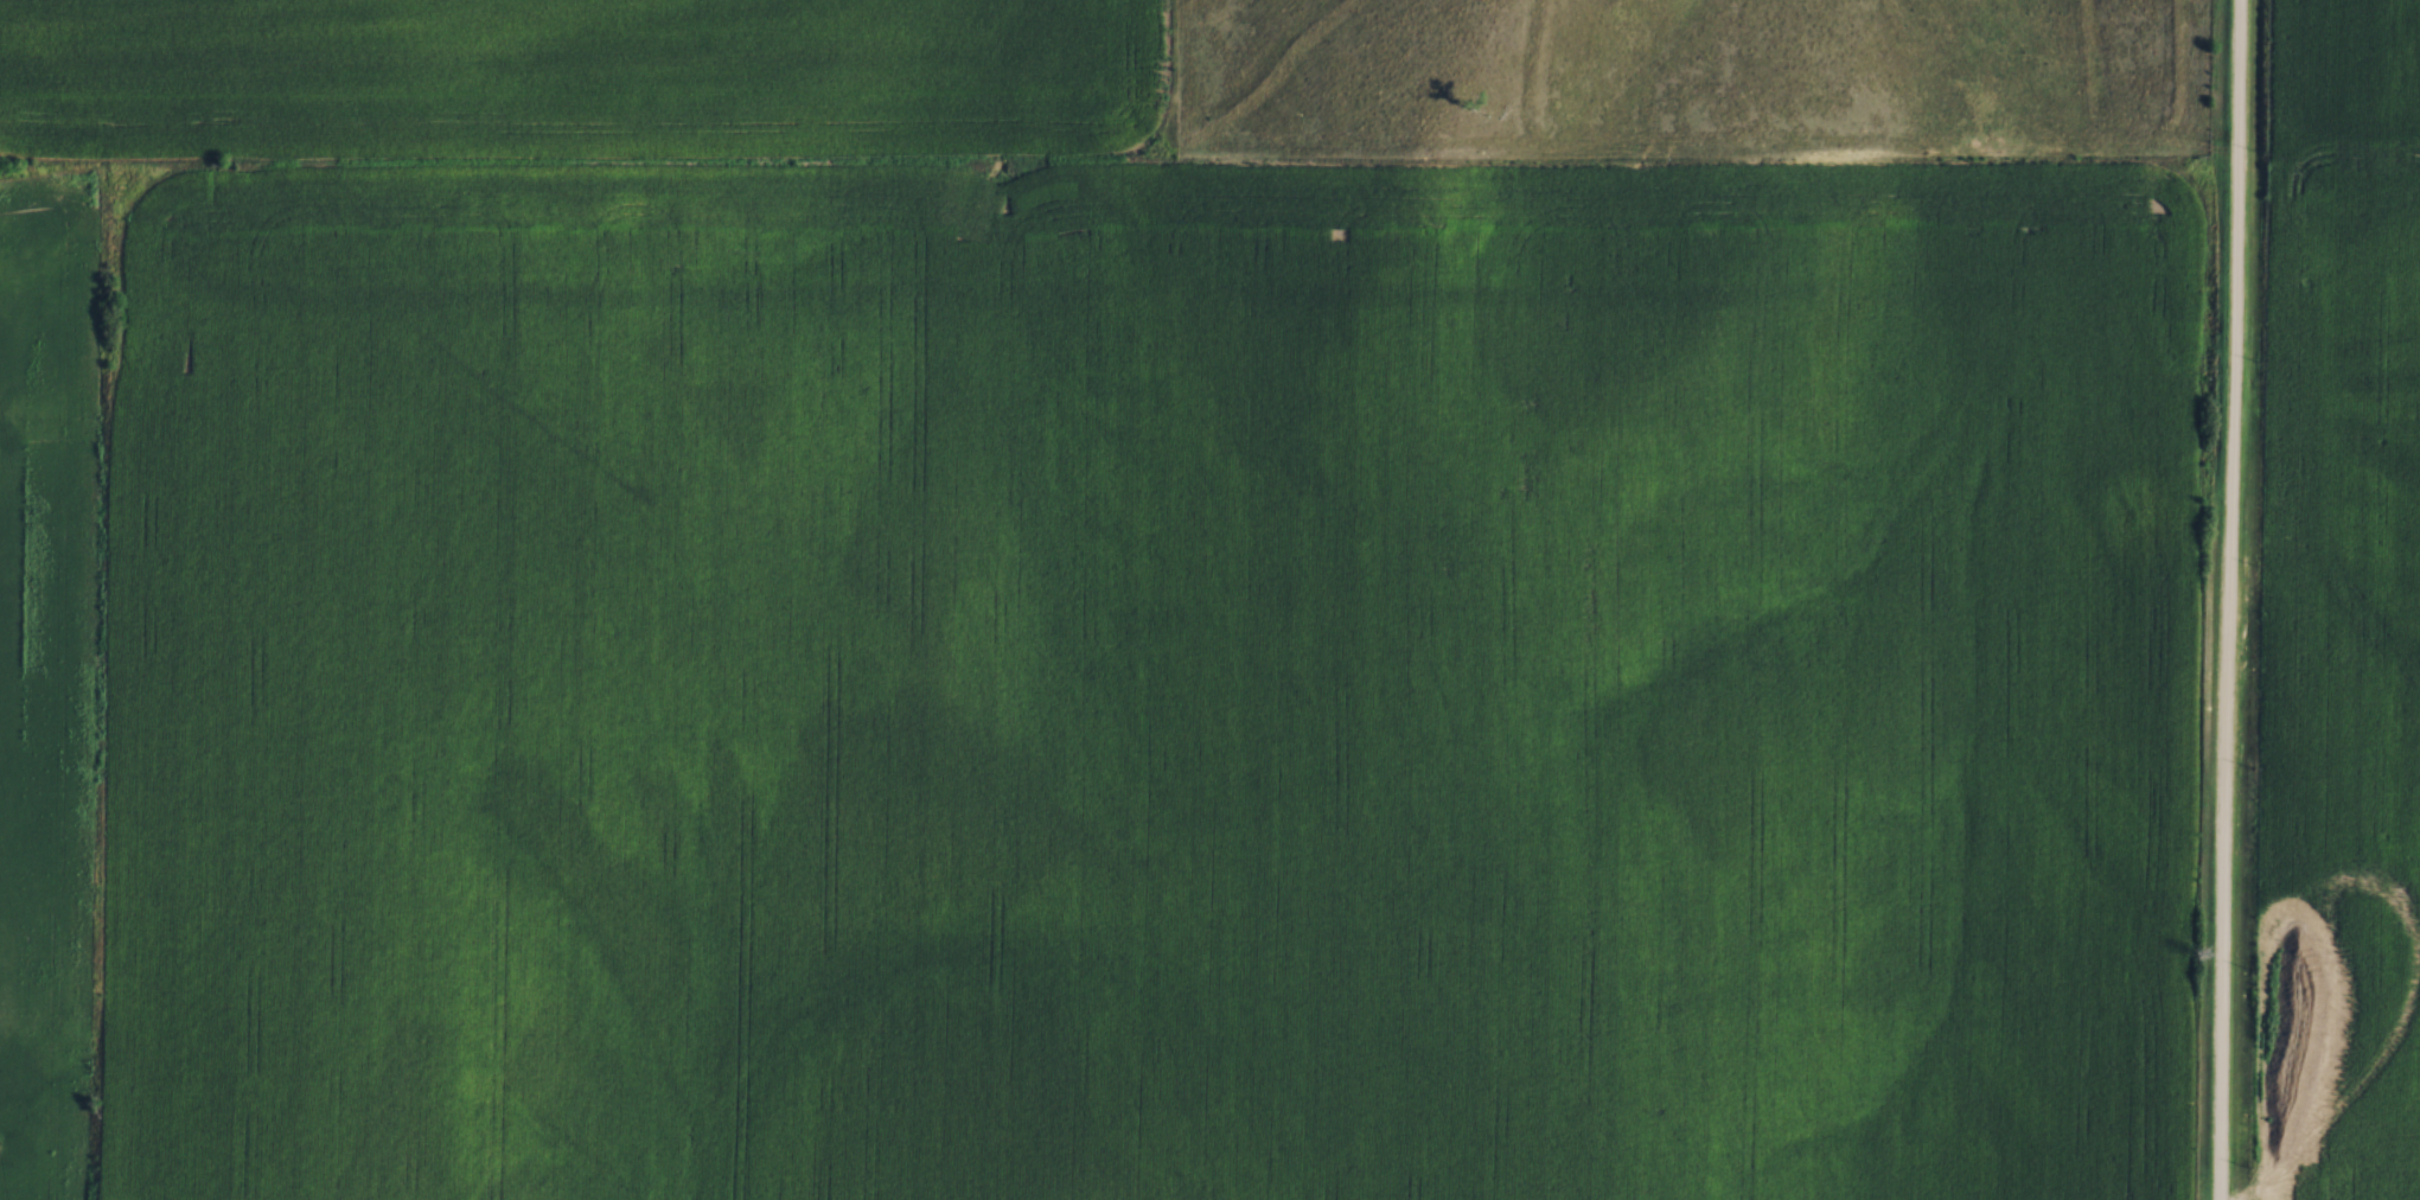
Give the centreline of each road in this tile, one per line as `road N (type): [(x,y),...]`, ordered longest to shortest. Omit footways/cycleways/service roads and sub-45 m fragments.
road 1 (residential): [(2219,1199),(2241,0)]

